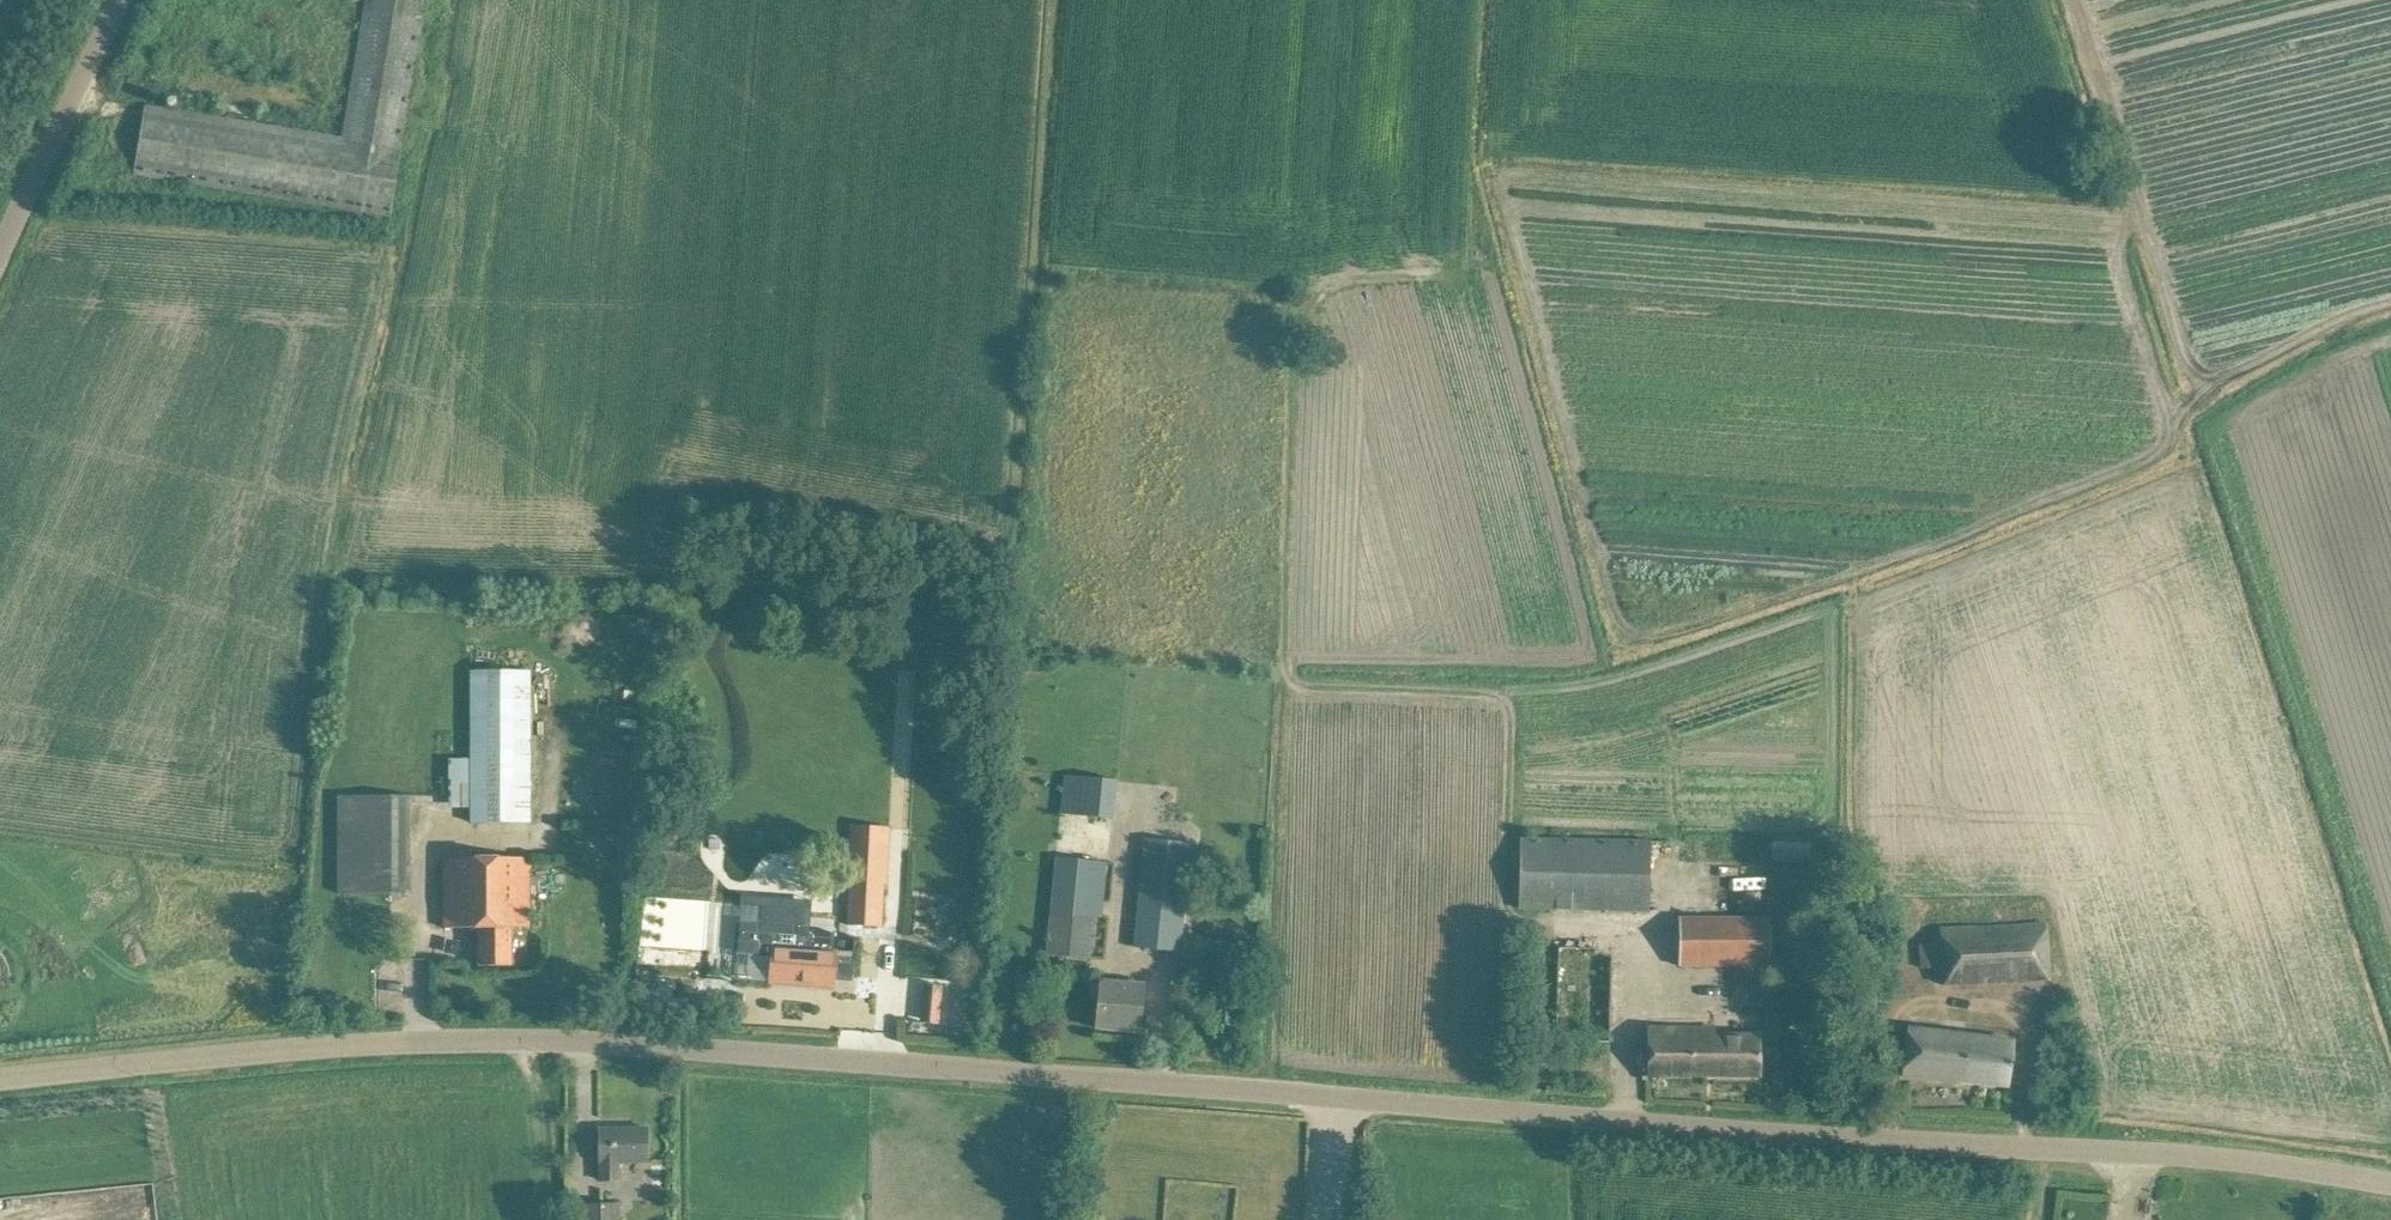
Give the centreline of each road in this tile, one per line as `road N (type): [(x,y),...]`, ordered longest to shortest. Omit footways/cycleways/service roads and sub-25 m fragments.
road 1 (unclassified): [(0,1078),(303,1049),(605,1043),(1747,1133),(2155,1154),(2390,1184)]
road 2 (unclassified): [(0,245),(118,0)]

